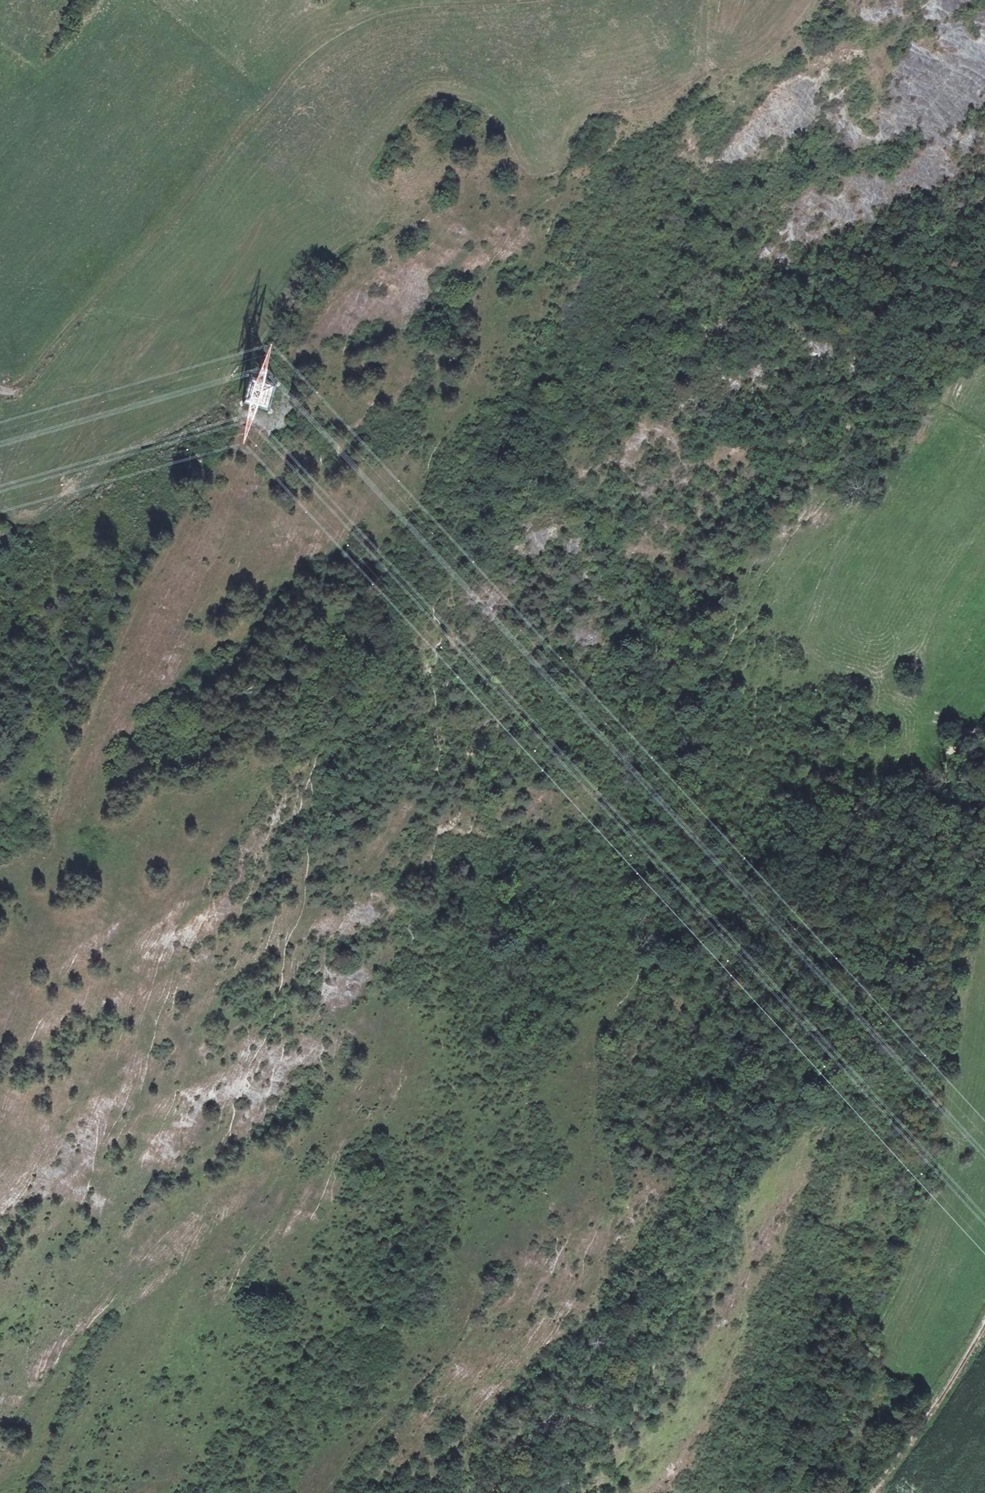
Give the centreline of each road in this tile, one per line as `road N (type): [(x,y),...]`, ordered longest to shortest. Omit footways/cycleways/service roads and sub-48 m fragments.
road 1 (track): [(475,0),(364,18),(310,48),(179,216),(31,382),(0,392)]
road 2 (track): [(872,1492),(984,1320)]

